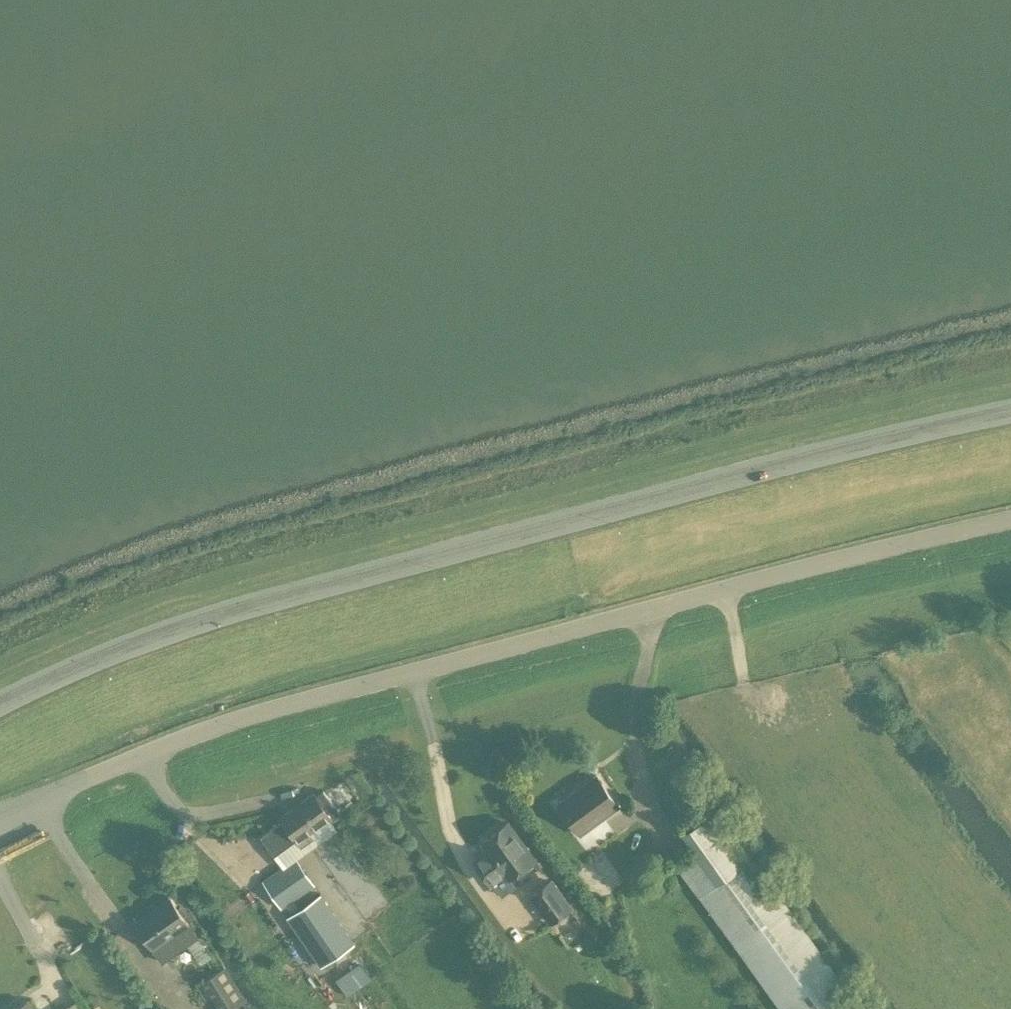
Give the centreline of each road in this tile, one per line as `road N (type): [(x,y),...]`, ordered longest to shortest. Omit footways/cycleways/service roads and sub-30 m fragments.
road 1 (secondary): [(0,707),(66,675),(248,612),(1010,414)]
road 2 (unclassified): [(19,808),(215,726),(1010,522)]

